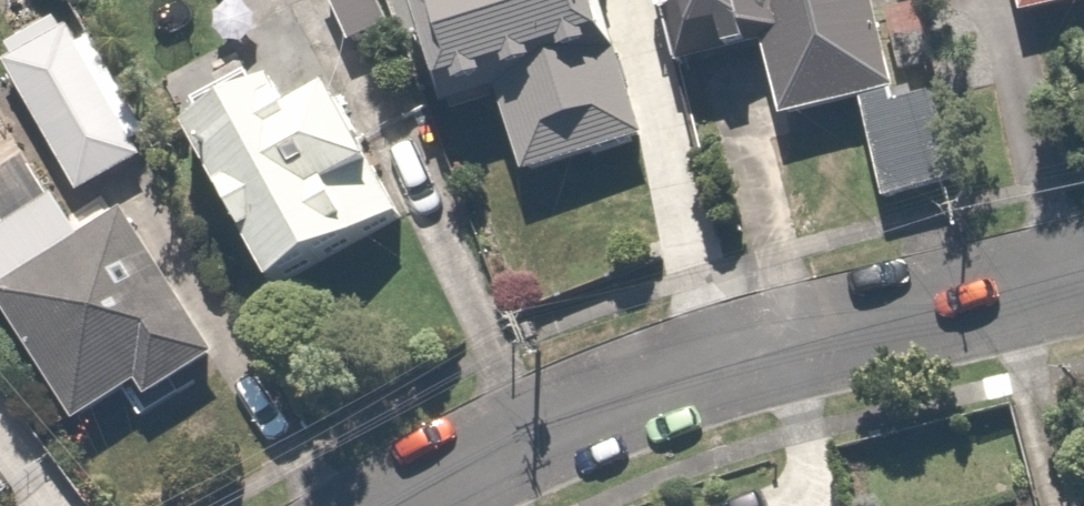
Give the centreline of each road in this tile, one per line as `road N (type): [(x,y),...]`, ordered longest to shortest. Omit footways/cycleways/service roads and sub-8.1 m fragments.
road 1 (residential): [(403,505),(649,388),(834,330),(1083,274)]

